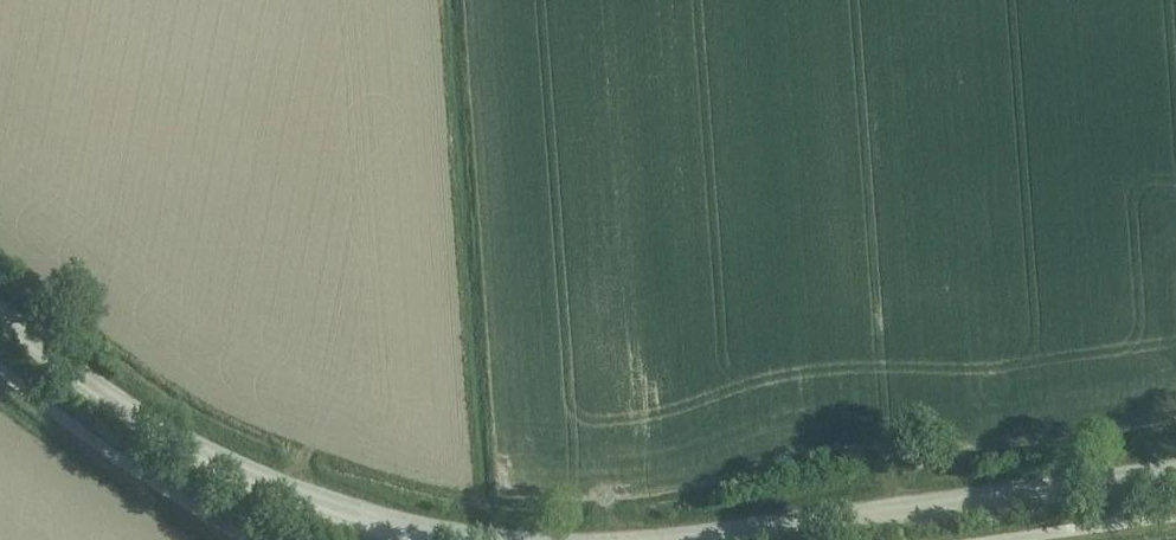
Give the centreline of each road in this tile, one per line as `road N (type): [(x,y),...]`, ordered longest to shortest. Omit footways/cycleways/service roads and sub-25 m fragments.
road 1 (tertiary): [(0,315),(120,405),(228,468),(381,521),(523,539)]
road 2 (tertiary): [(708,539),(829,516),(1175,472)]

